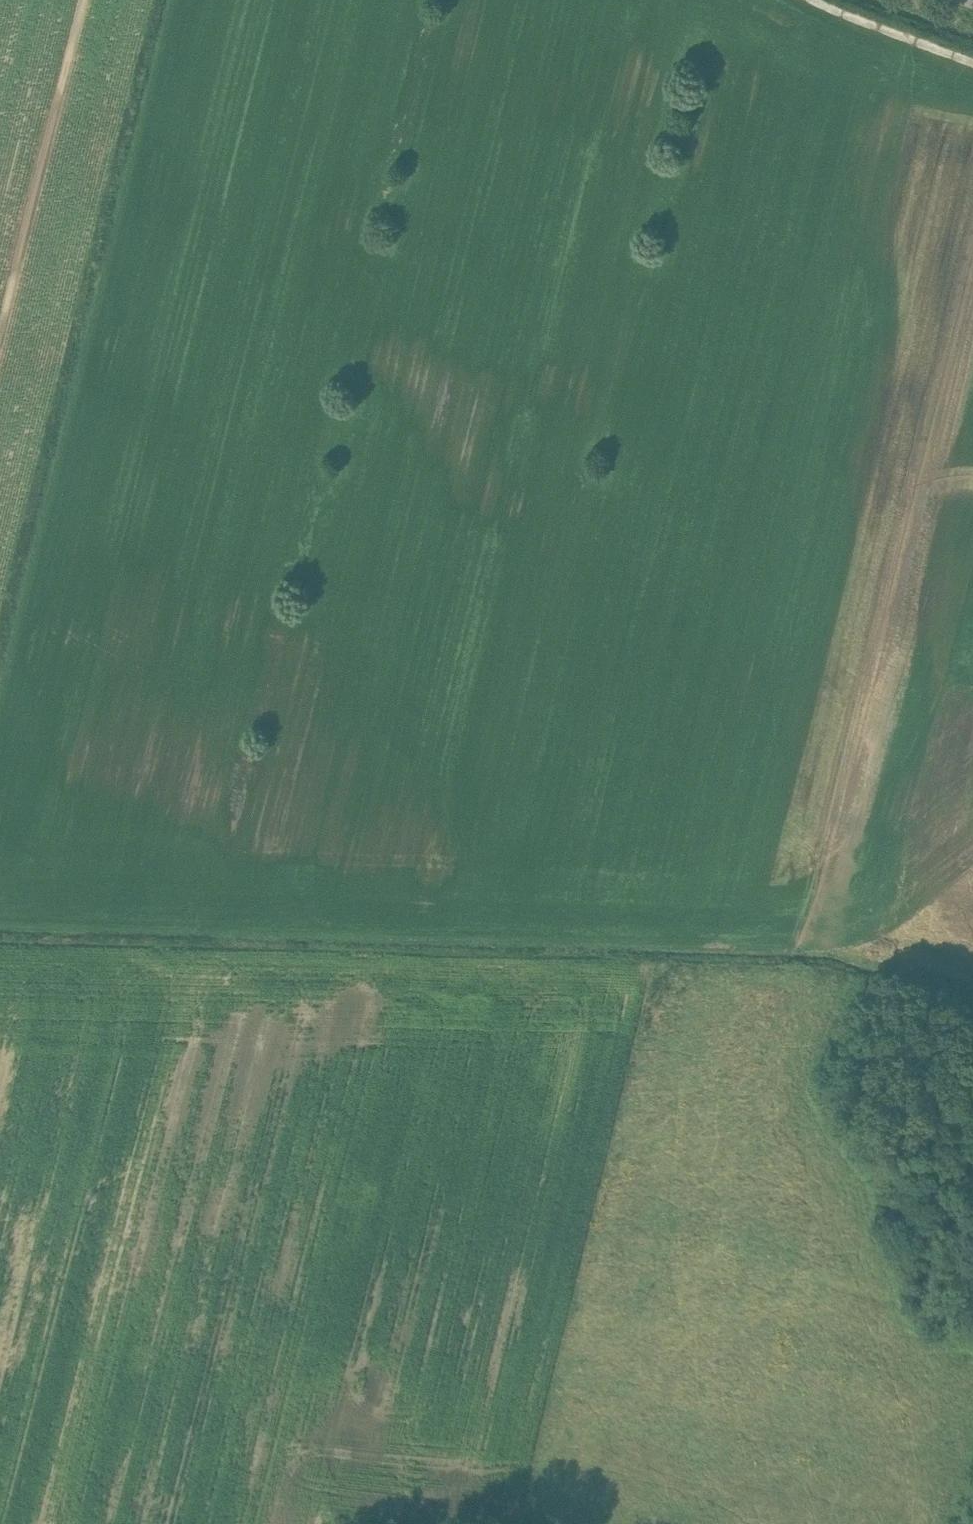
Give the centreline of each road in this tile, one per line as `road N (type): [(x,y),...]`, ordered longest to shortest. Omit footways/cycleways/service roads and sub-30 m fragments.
road 1 (track): [(972,61),(818,0)]

